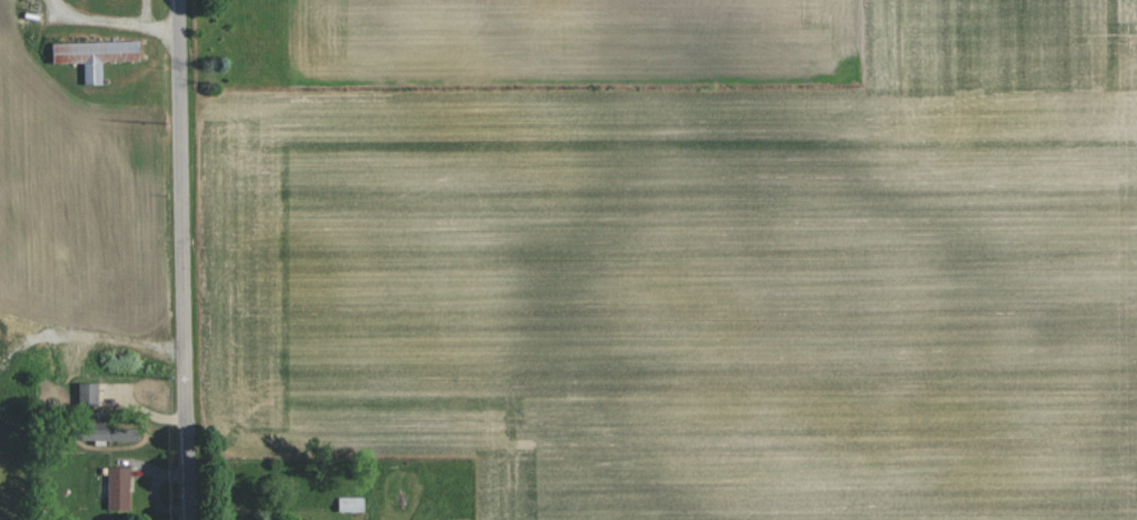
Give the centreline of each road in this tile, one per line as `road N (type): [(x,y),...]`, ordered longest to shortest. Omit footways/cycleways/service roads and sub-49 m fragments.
road 1 (secondary): [(184,519),(174,0)]

